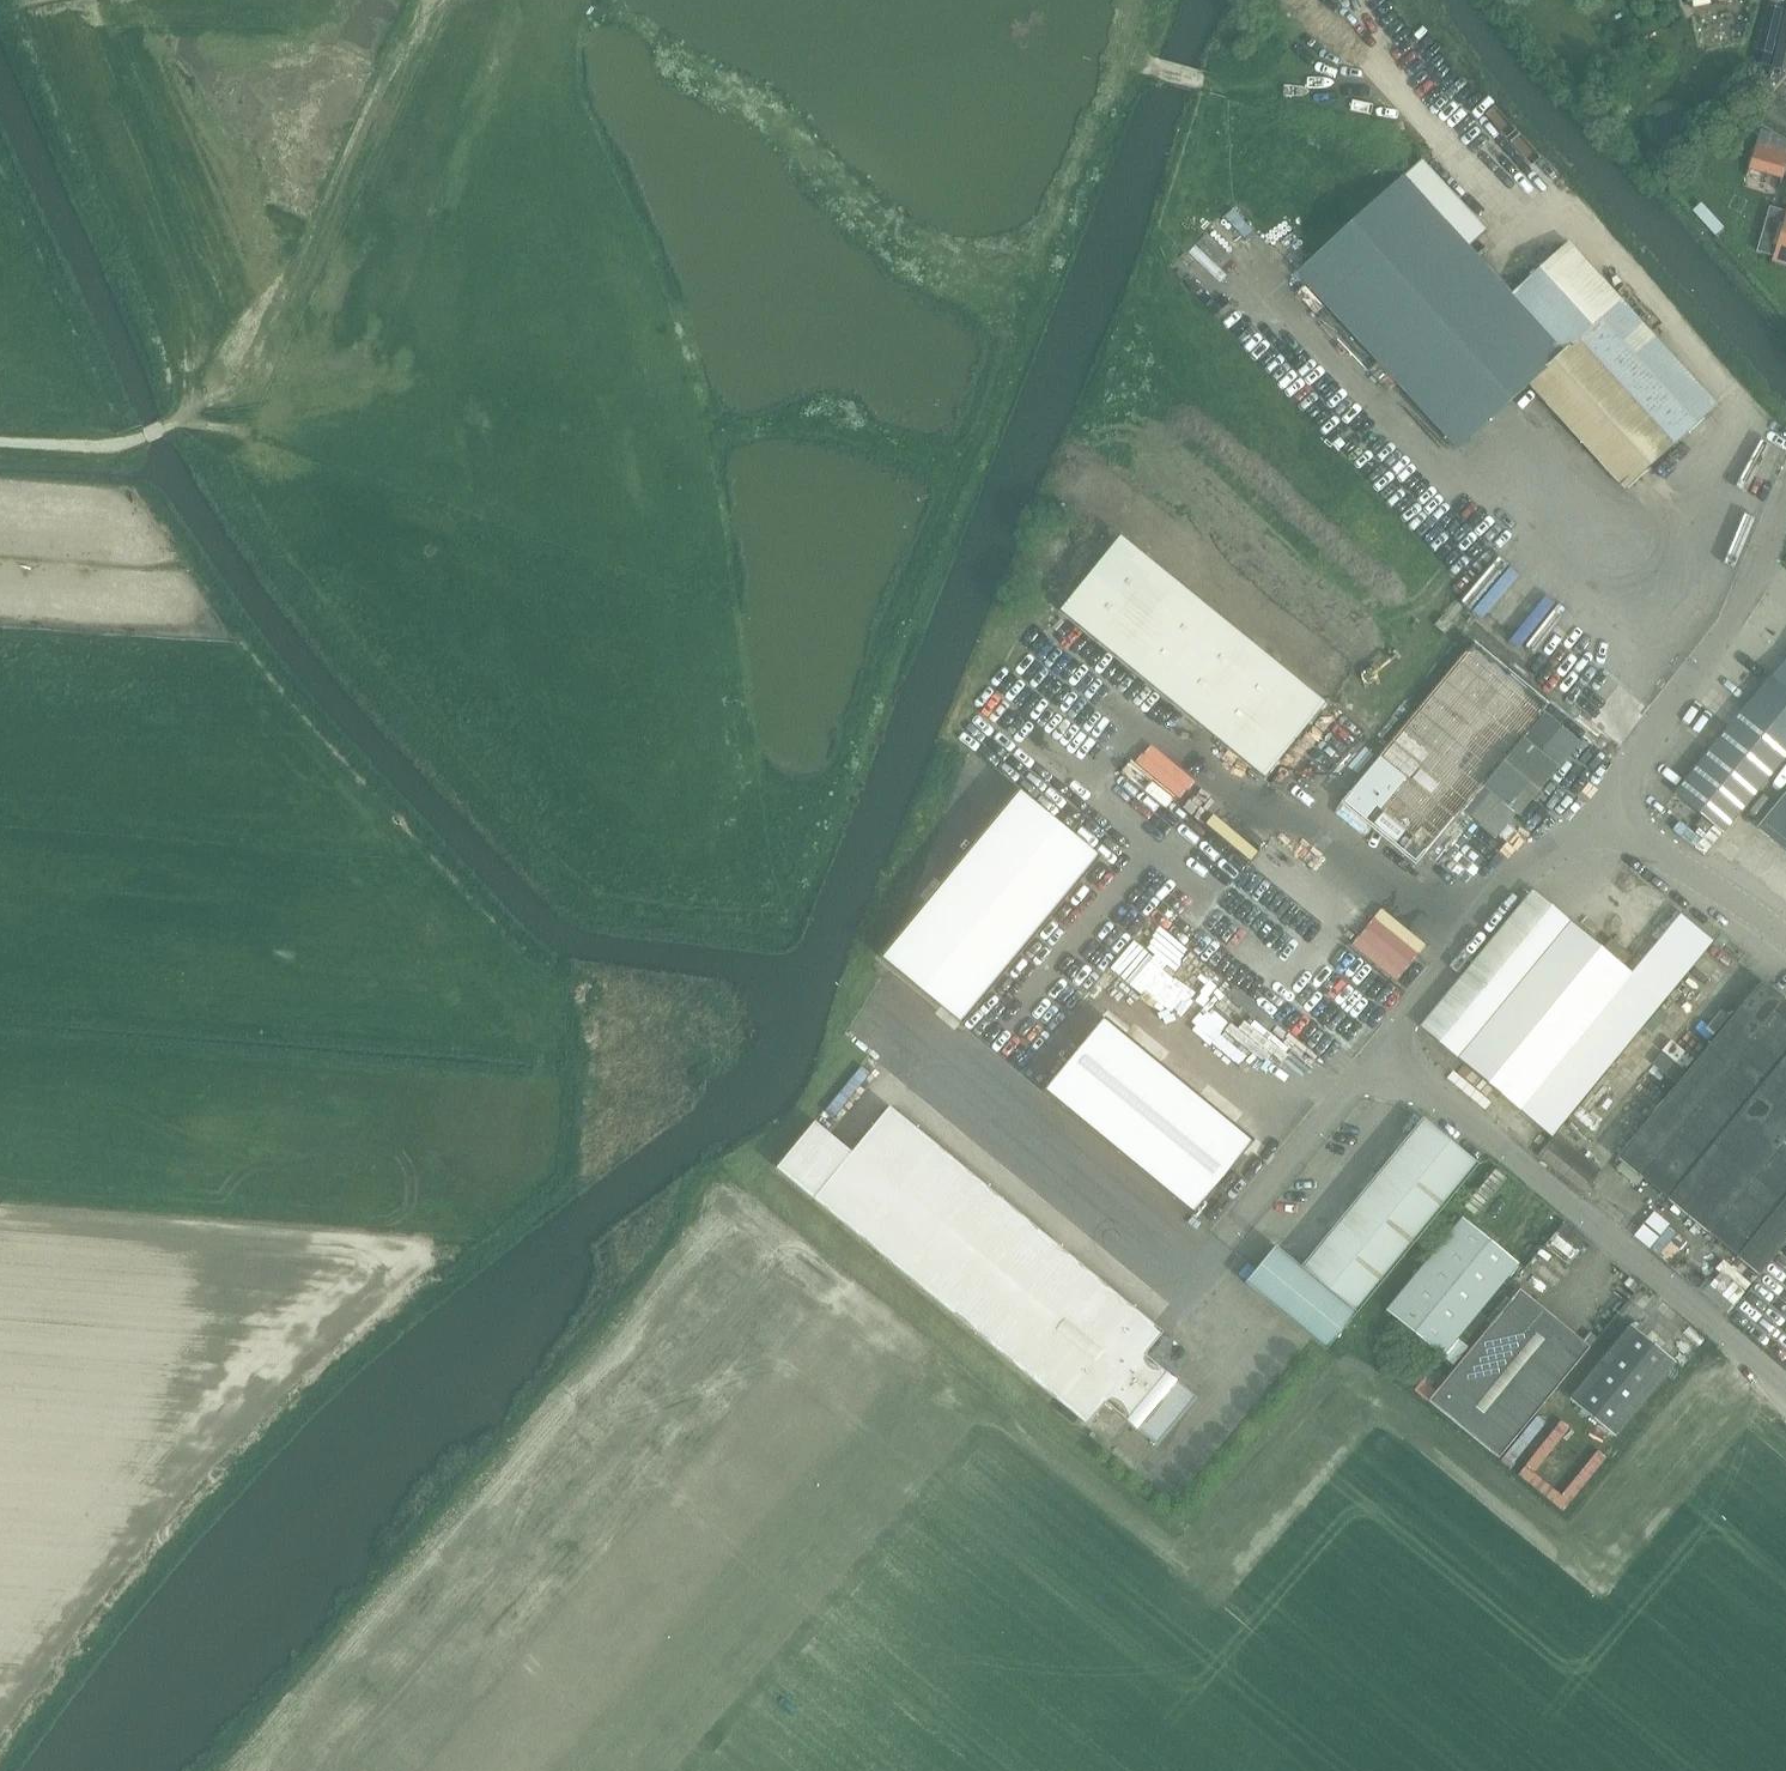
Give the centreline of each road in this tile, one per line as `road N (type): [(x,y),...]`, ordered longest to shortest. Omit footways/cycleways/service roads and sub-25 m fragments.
road 1 (unclassified): [(1378,1051),(1742,1351),(1785,1400)]
road 2 (unclassified): [(1599,809),(1734,629),(1785,524)]
road 3 (track): [(1127,0),(1127,43),(1142,62),(1217,87),(1405,113)]
road 4 (unclassified): [(1378,1051),(1512,880),(1599,809)]
road 5 (unclassified): [(1226,1243),(1378,1051)]
road 6 (unclassified): [(1785,934),(1672,867),(1599,809)]

